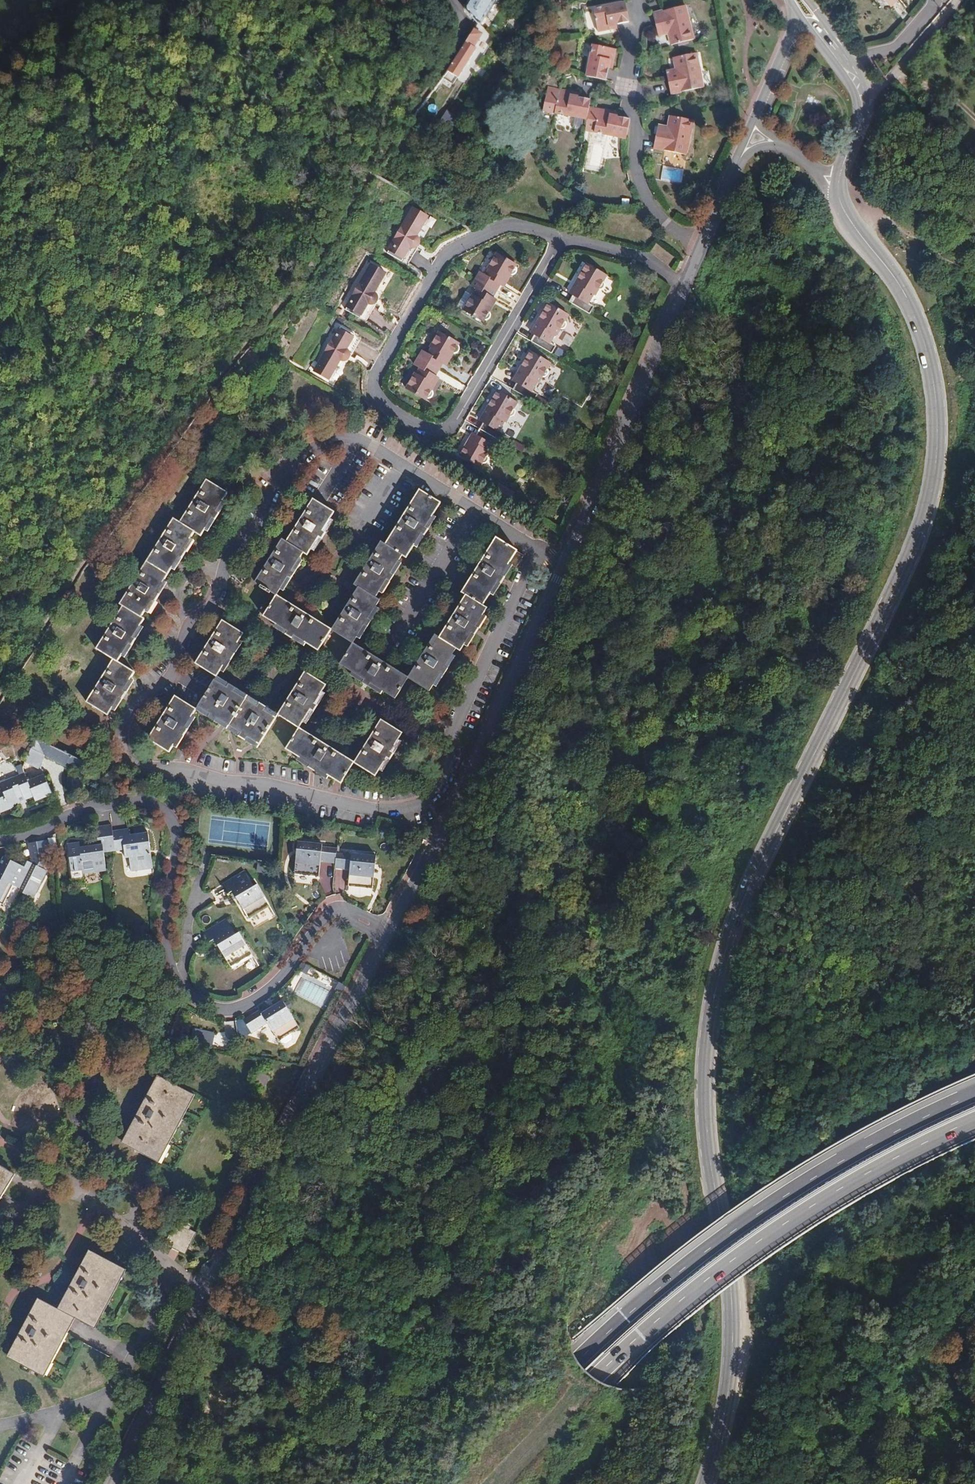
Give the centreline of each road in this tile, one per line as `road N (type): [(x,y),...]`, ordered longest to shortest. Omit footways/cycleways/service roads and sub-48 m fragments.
road 1 (residential): [(112,1483),(478,760),(698,246)]
road 2 (secondary): [(845,218),(890,276),(920,335),(933,404),(932,474),(907,563),(744,896),(712,996),(703,1098),(726,1250),(732,1358),(704,1483)]
road 3 (motorway): [(974,1094),(858,1151),(722,1239),(623,1319),(455,1483)]
road 4 (motorway): [(499,1483),(592,1381),(733,1260),(869,1174),(974,1120)]
road 5 (residential): [(698,246),(661,217),(637,172),(635,0)]
road 6 (secondary): [(800,23),(852,92),(857,128)]

